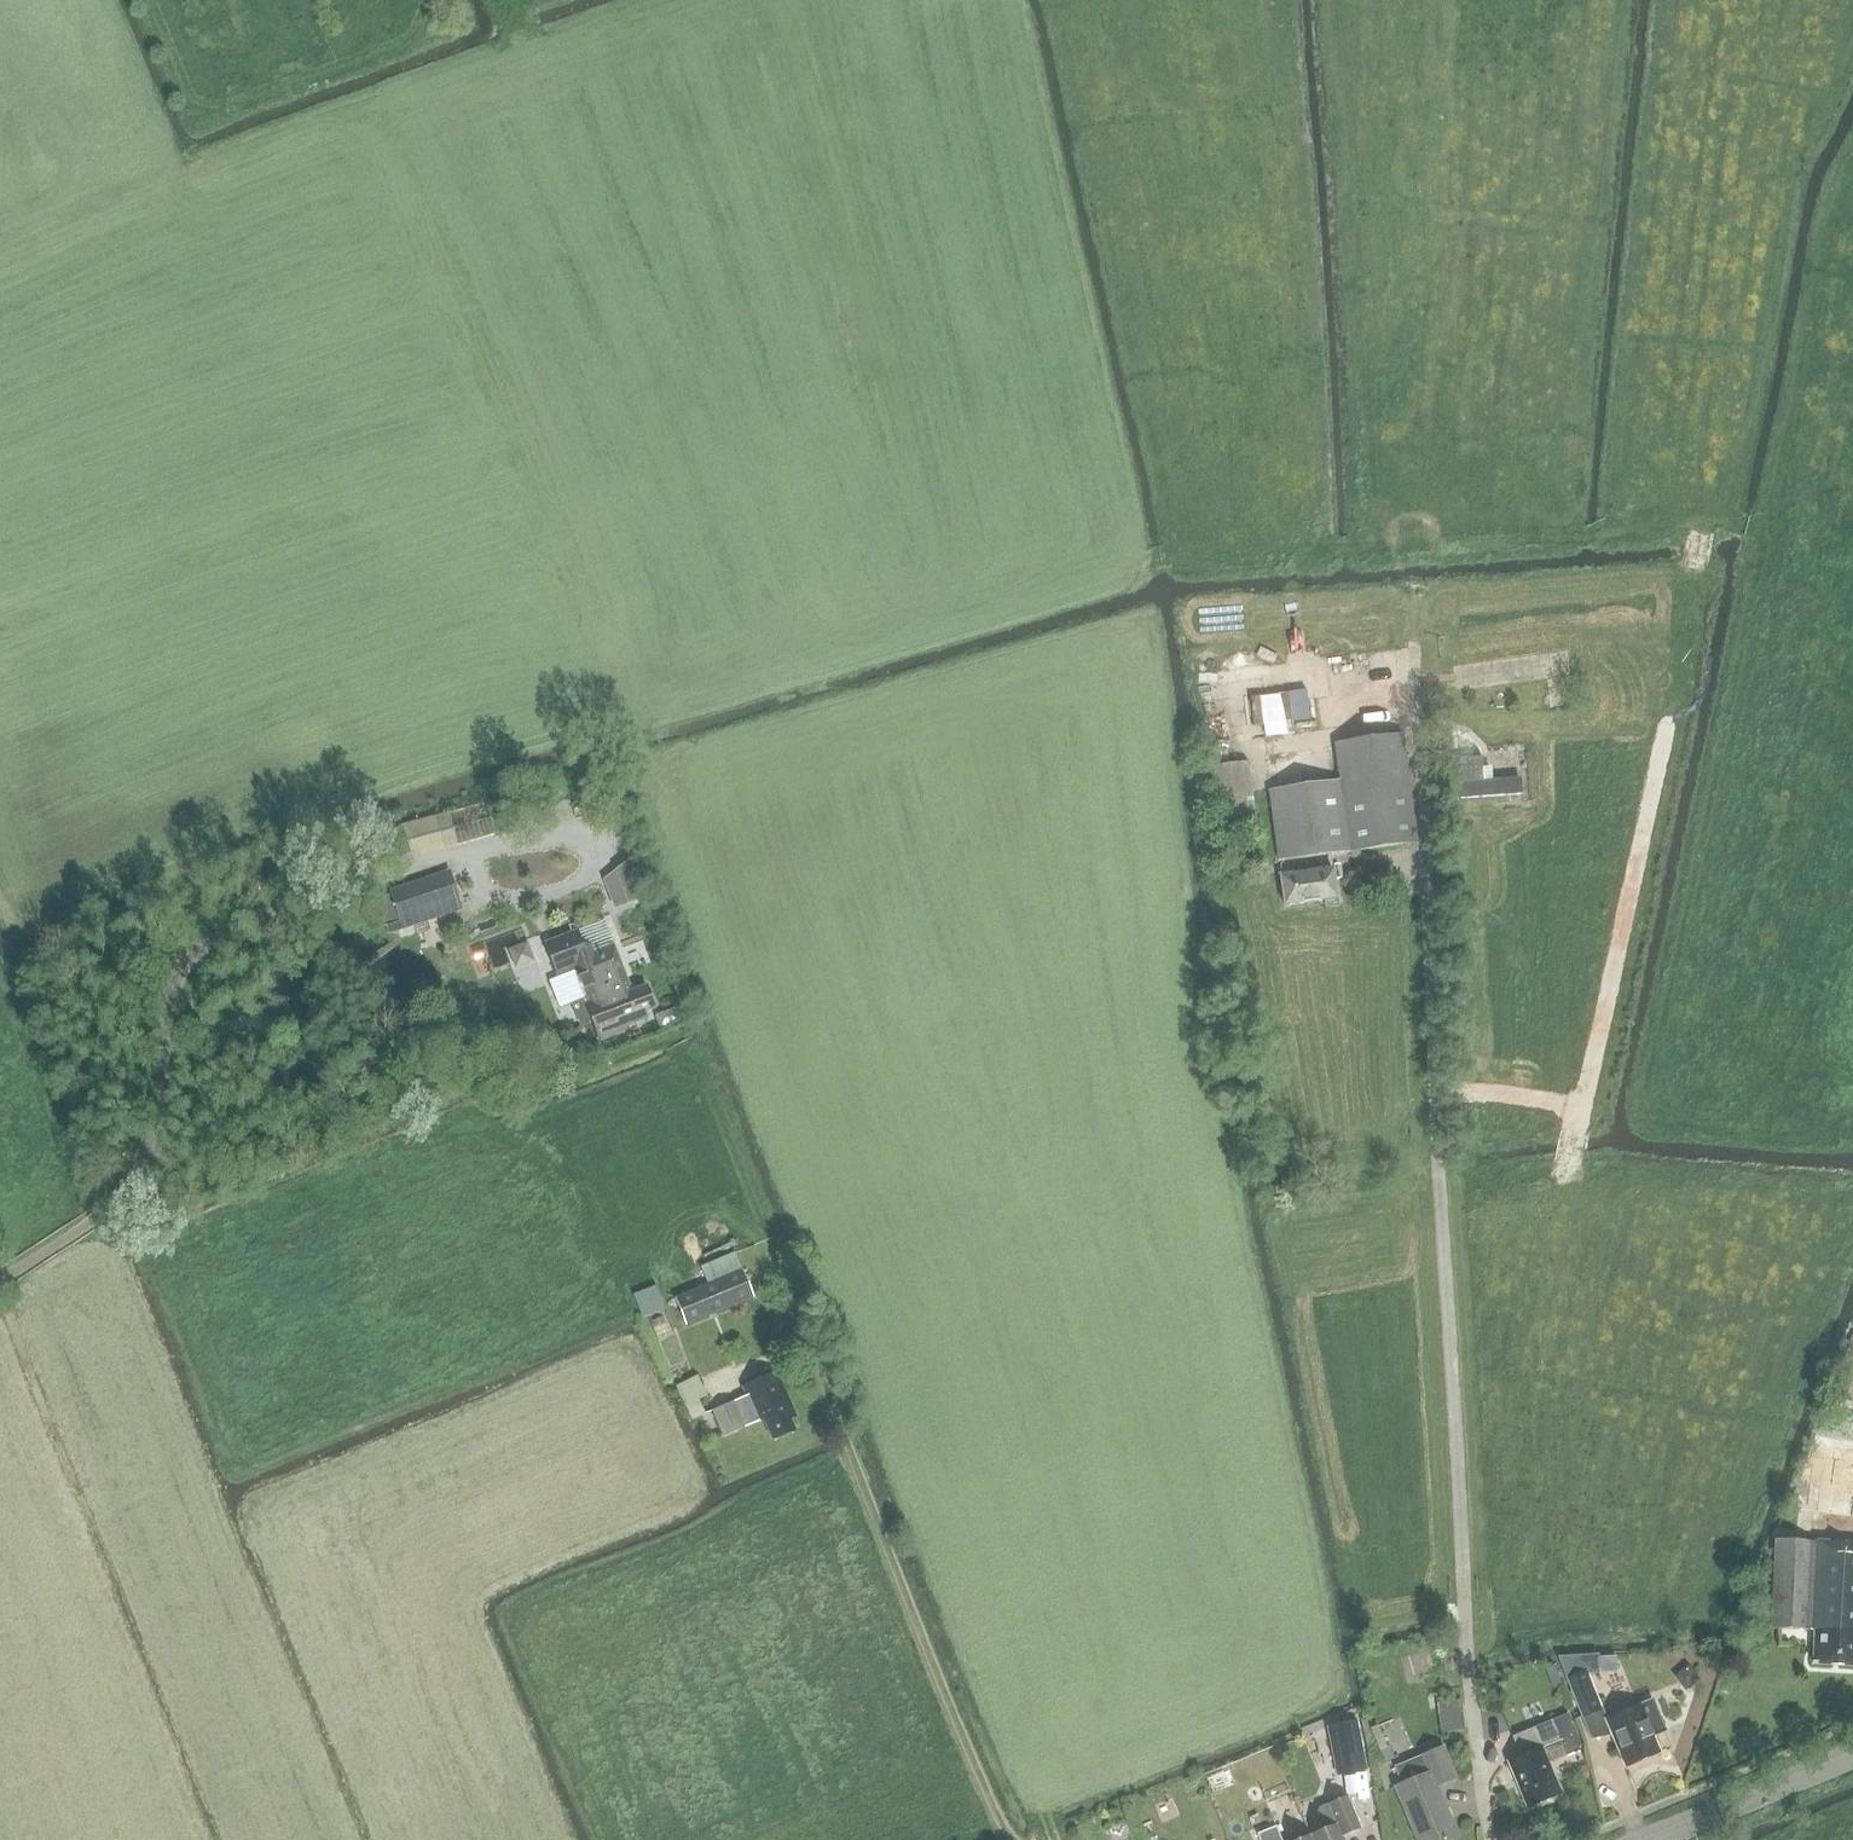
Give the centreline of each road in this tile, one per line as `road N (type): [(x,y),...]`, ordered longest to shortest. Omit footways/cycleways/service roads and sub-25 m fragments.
road 1 (track): [(665,838),(637,730),(385,102)]
road 2 (track): [(0,258),(518,51),(516,6)]
road 3 (track): [(1010,1839),(824,1379)]
road 4 (tertiary): [(1653,1839),(1852,1756)]

